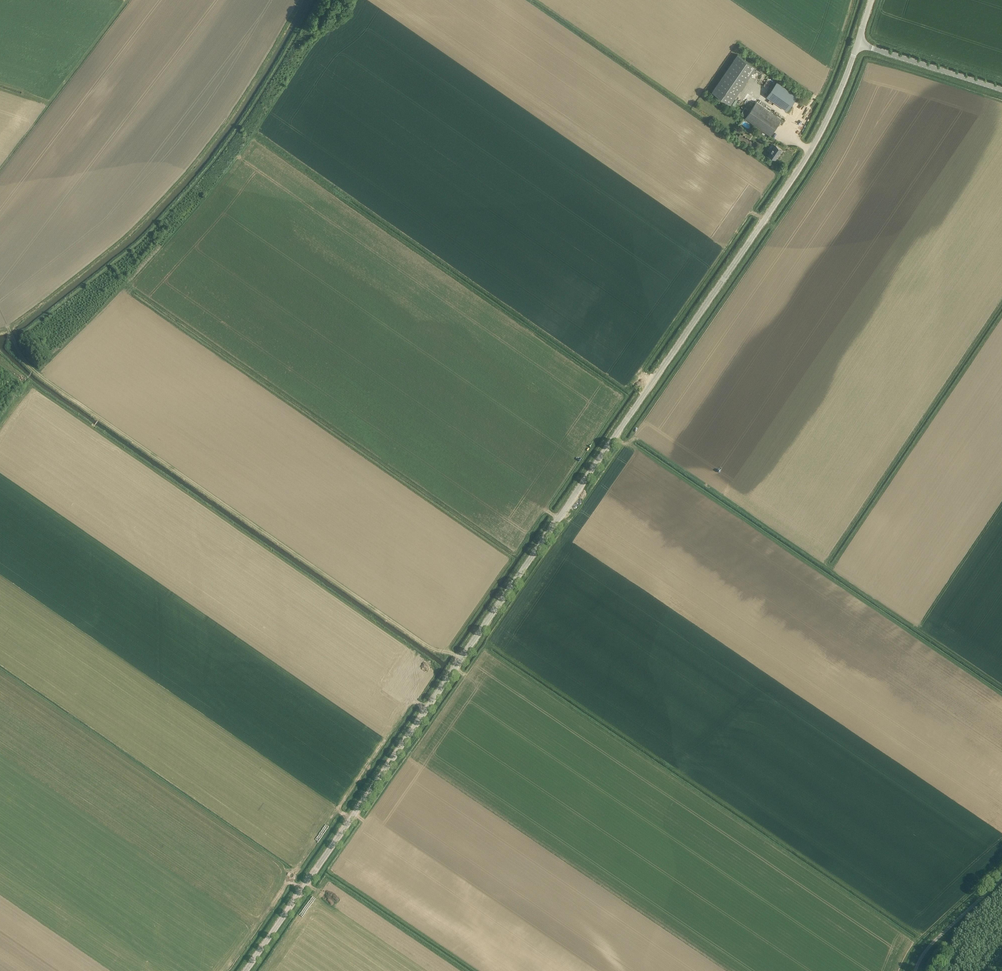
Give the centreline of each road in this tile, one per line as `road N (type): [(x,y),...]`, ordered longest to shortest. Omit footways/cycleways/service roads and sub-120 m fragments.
road 1 (unclassified): [(247,970),(795,183),(832,118),(857,44)]
road 2 (track): [(462,658),(435,650),(34,370)]
road 3 (track): [(316,0),(206,170),(151,232),(15,342)]
road 4 (unclassified): [(1001,91),(857,44)]
road 5 (unclassified): [(915,970),(940,935),(1001,878)]

